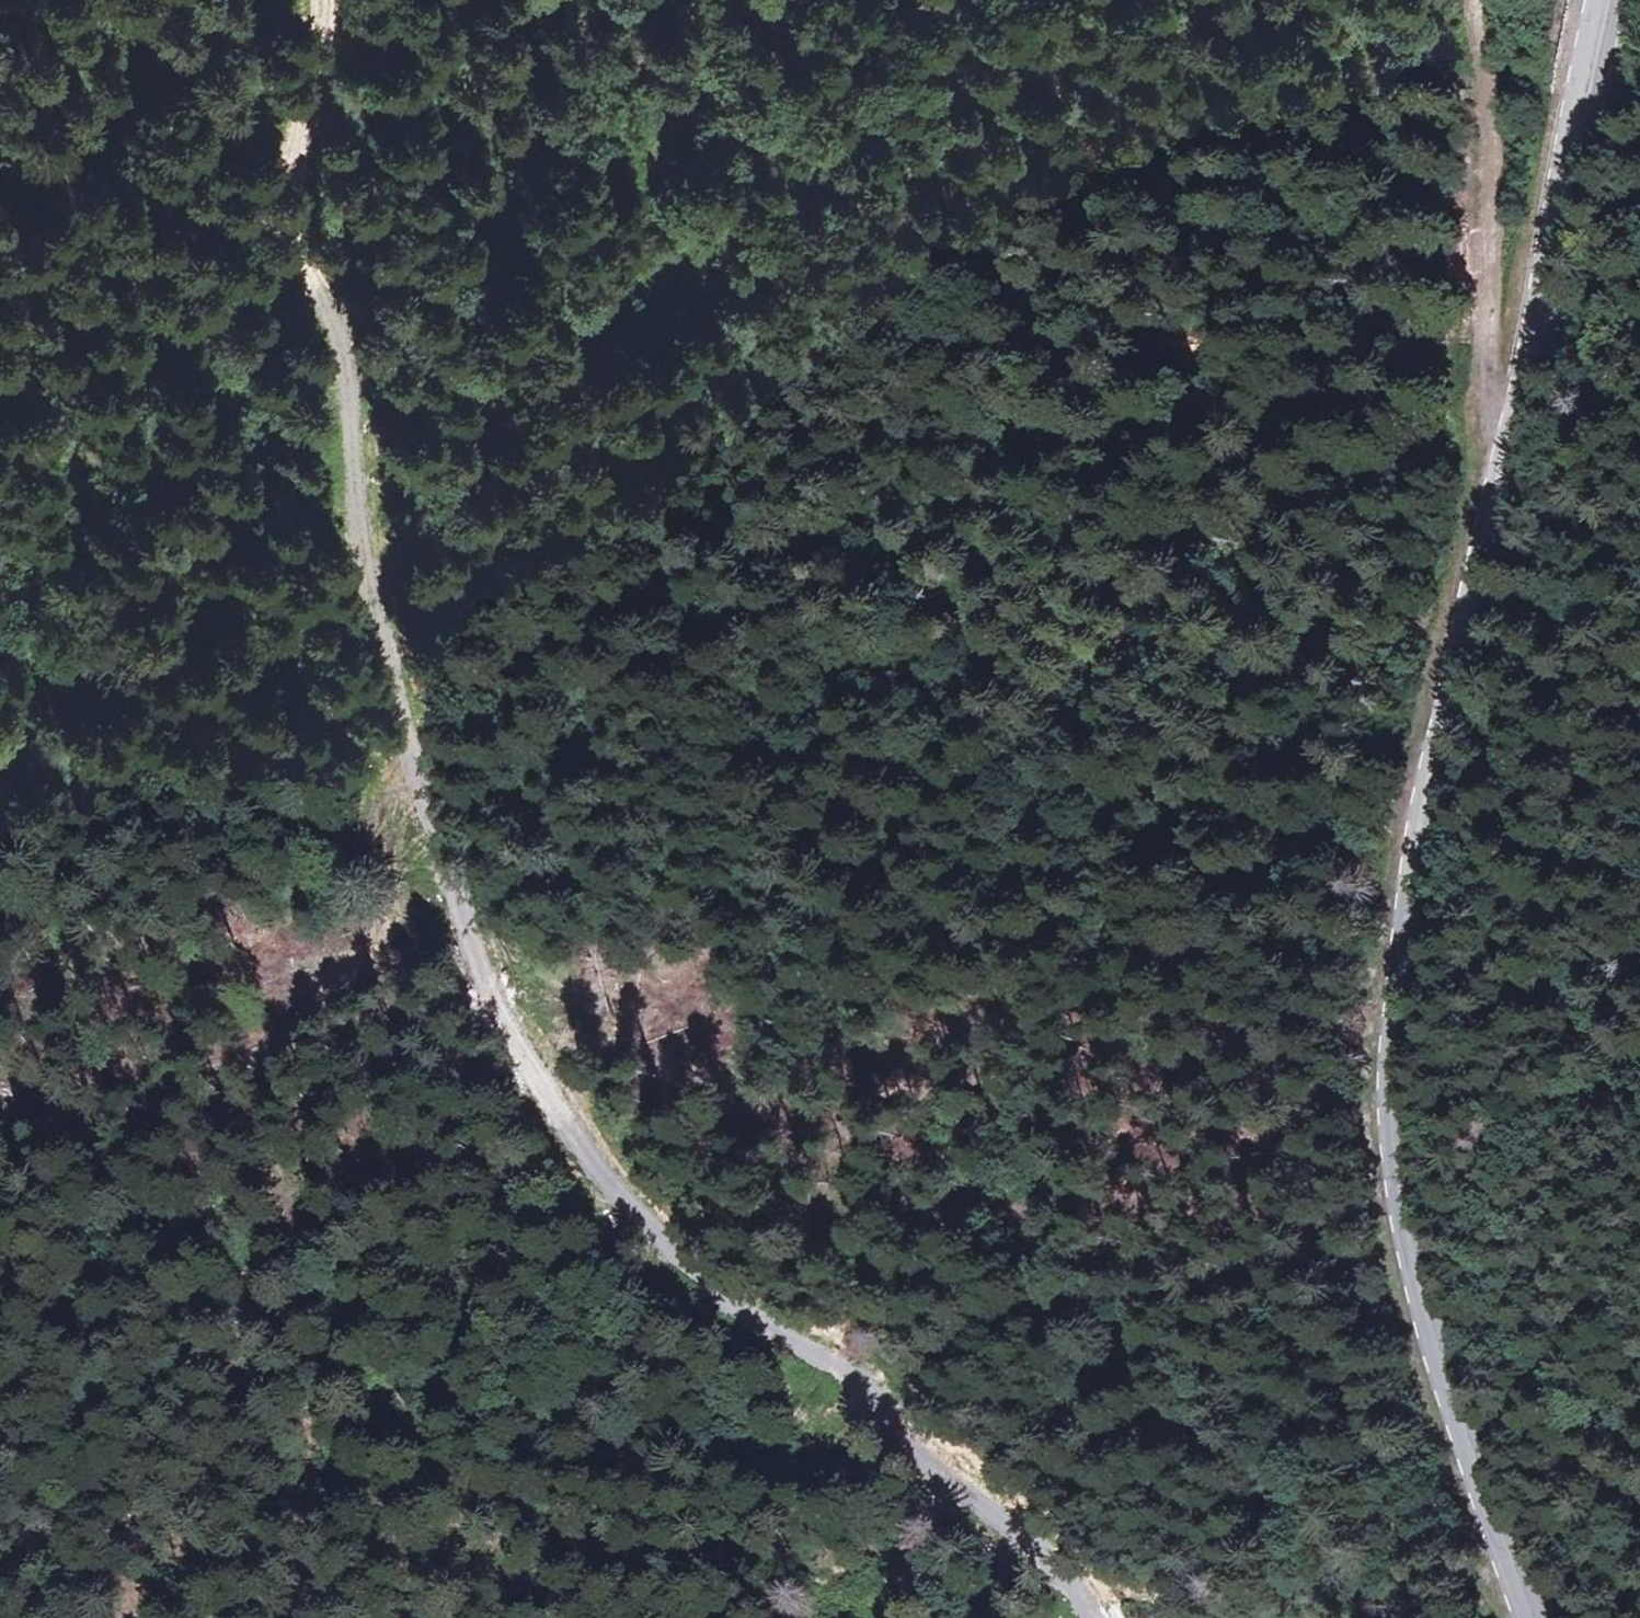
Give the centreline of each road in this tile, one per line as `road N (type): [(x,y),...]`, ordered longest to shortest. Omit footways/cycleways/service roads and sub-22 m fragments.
road 1 (track): [(1076,1617),(940,1479),(714,1279),(518,1074),(462,1001),(420,919),(395,839),(390,742),(292,163),(245,0)]
road 2 (secondary): [(1539,1617),(1421,1288),(1395,1159),(1389,1059),(1403,913),(1599,0)]

